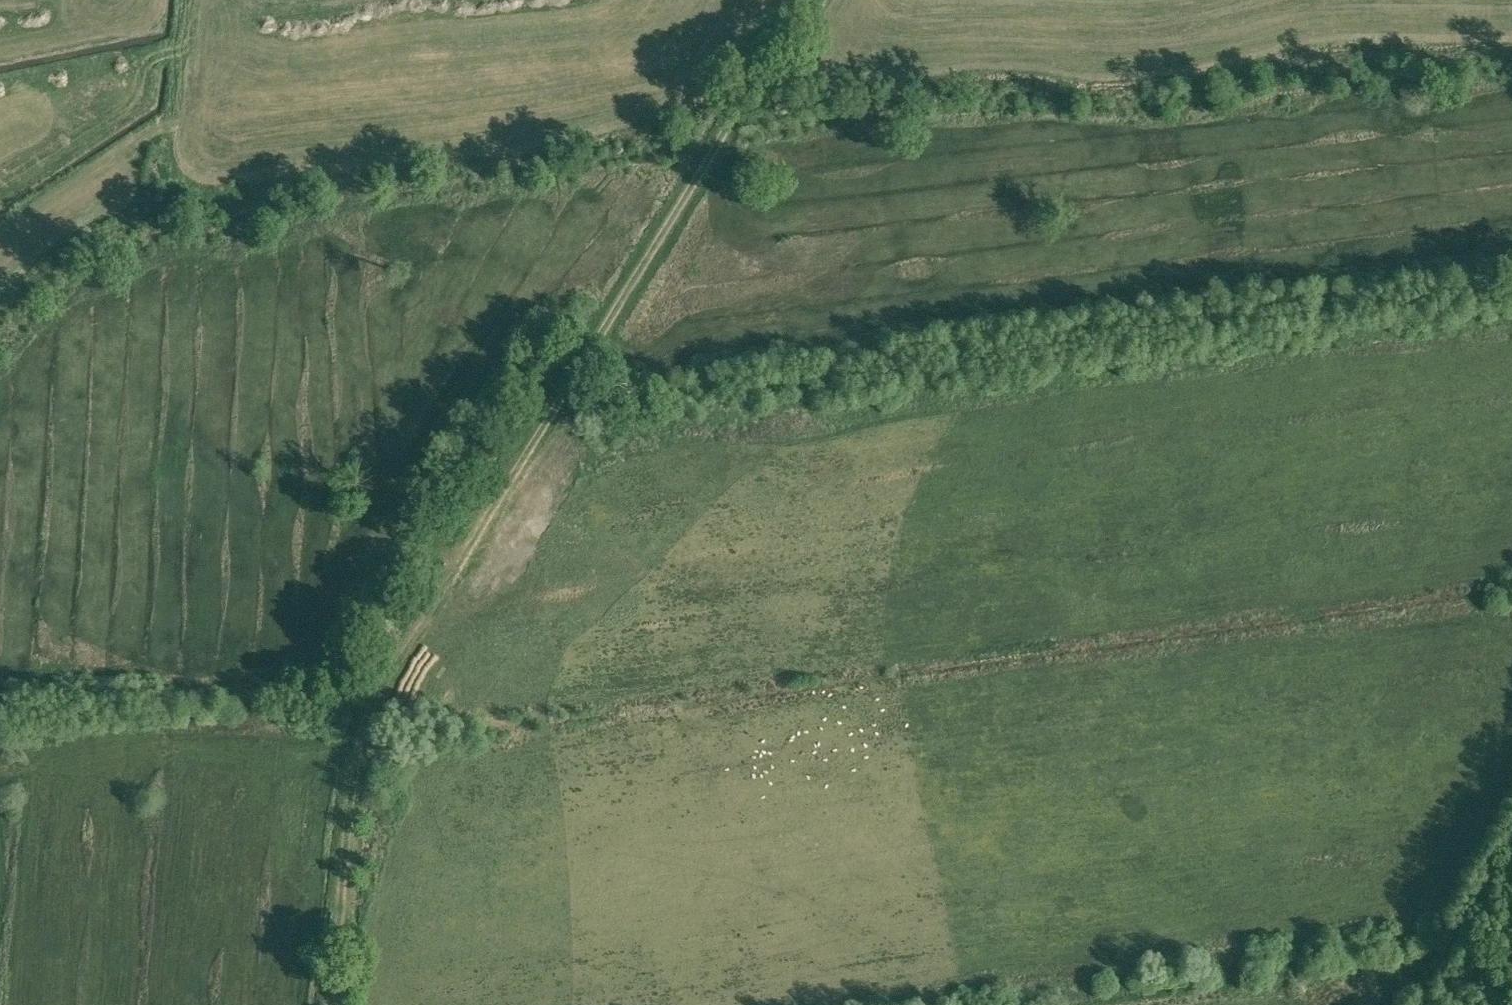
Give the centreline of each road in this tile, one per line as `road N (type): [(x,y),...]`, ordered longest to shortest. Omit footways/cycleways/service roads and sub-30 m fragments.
road 1 (track): [(741,101),(372,167),(300,165),(187,183),(168,169),(183,0)]

